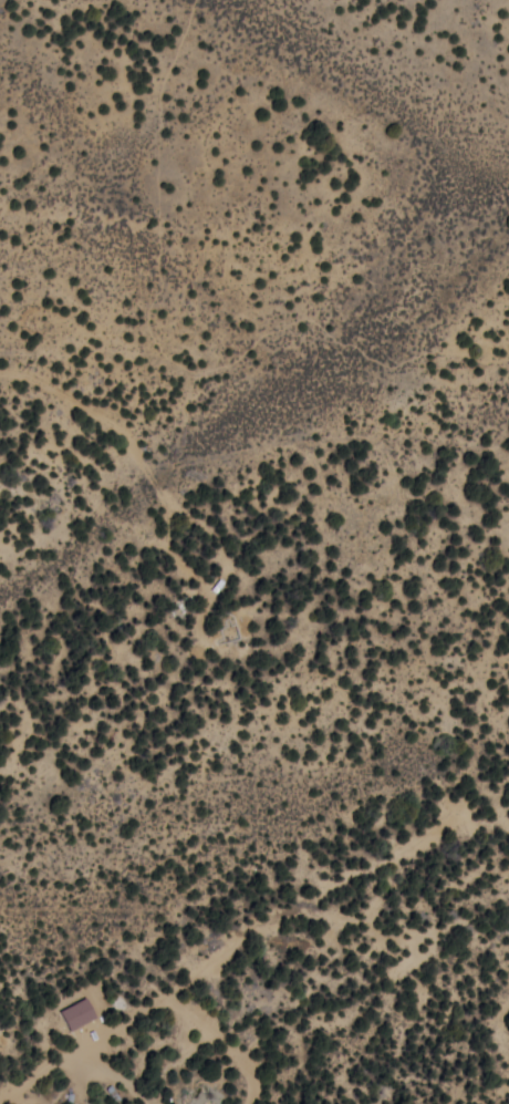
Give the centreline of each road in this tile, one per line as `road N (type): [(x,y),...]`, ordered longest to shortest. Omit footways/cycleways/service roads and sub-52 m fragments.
road 1 (residential): [(508,810),(430,799),(308,834),(0,1042)]

